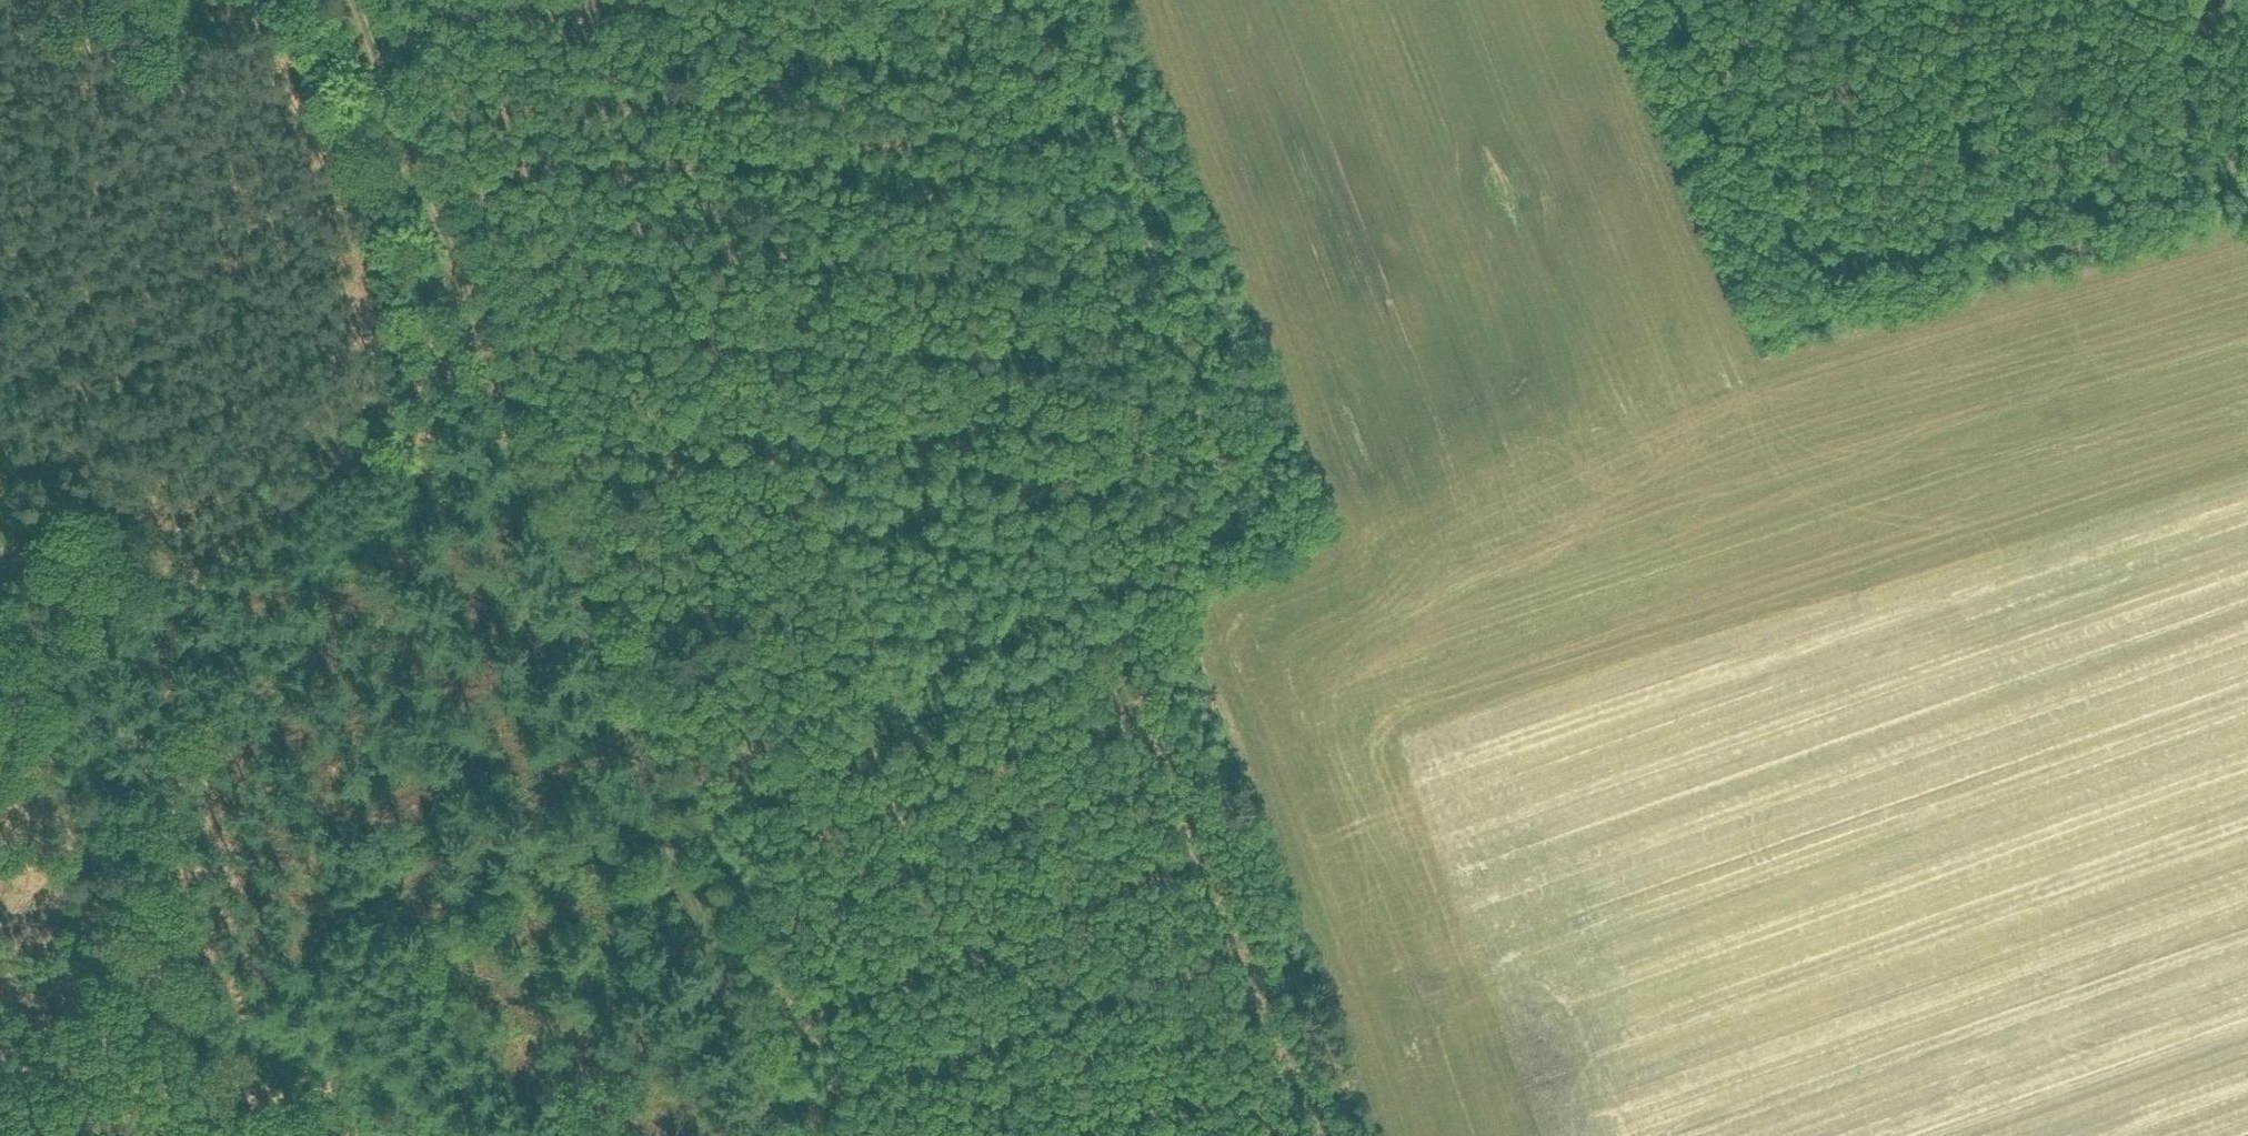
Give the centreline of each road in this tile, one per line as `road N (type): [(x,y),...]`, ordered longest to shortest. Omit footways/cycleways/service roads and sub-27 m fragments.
road 1 (track): [(793,1135),(365,0)]

